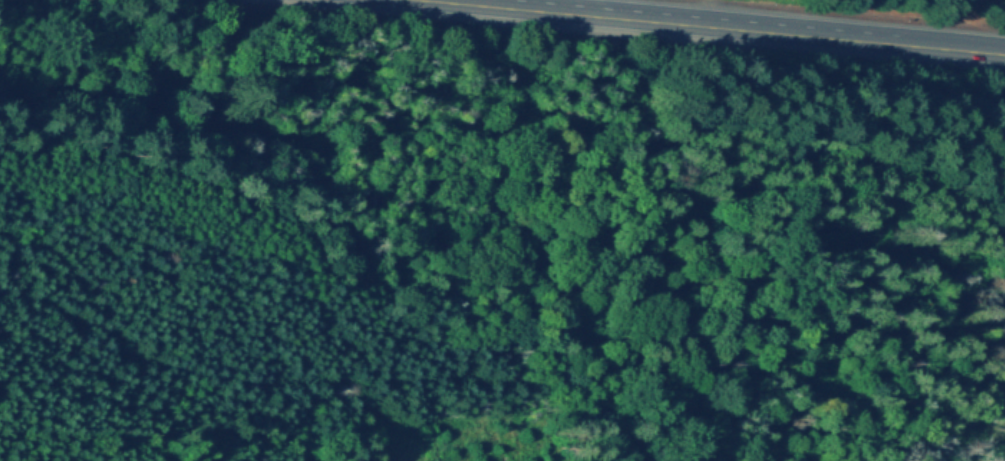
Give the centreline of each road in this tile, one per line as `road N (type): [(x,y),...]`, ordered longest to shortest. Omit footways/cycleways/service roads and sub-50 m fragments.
road 1 (primary): [(1004,54),(427,0)]
road 2 (track): [(308,460),(306,412),(331,393),(371,405),(417,460)]
road 3 (track): [(133,322),(107,317),(50,247),(0,230)]

